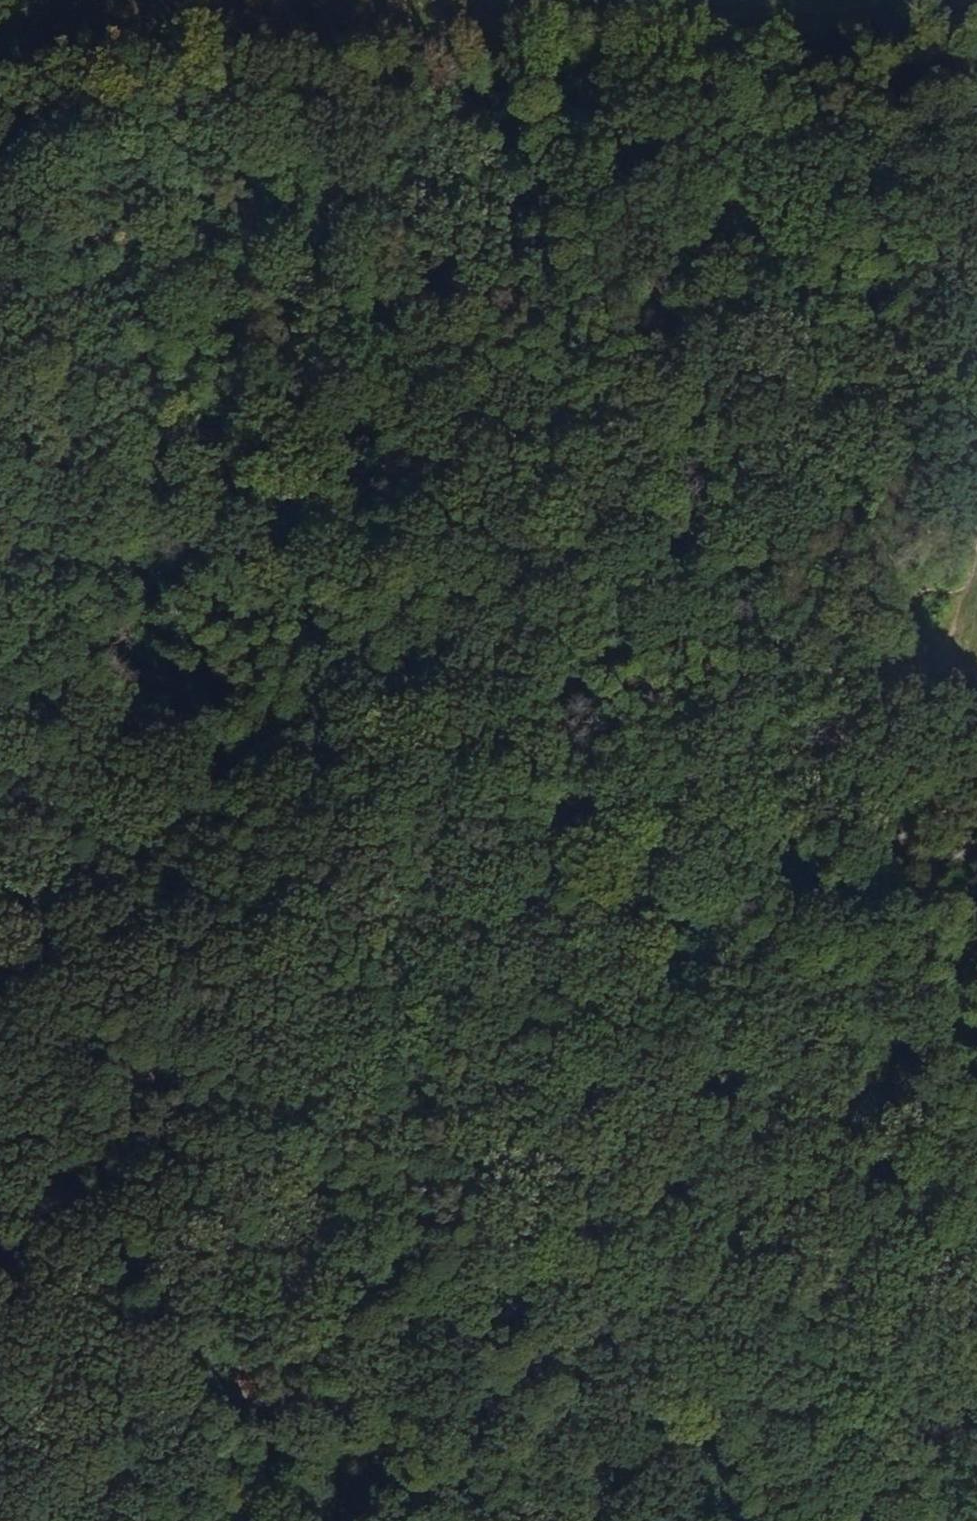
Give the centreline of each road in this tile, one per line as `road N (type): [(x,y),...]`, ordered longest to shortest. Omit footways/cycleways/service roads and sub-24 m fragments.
road 1 (track): [(75,1458),(340,1006),(475,937),(714,775),(970,495),(976,457)]

